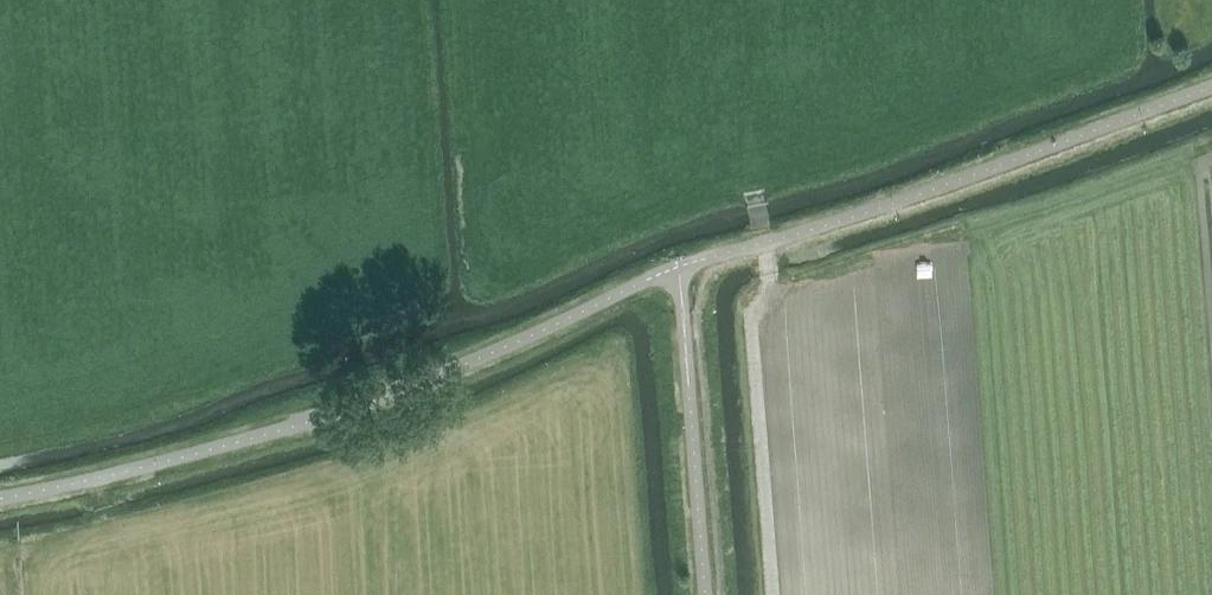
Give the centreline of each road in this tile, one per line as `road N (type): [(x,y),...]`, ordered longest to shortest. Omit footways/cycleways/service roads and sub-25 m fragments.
road 1 (track): [(773,594),(751,318),(773,291),(751,190)]

